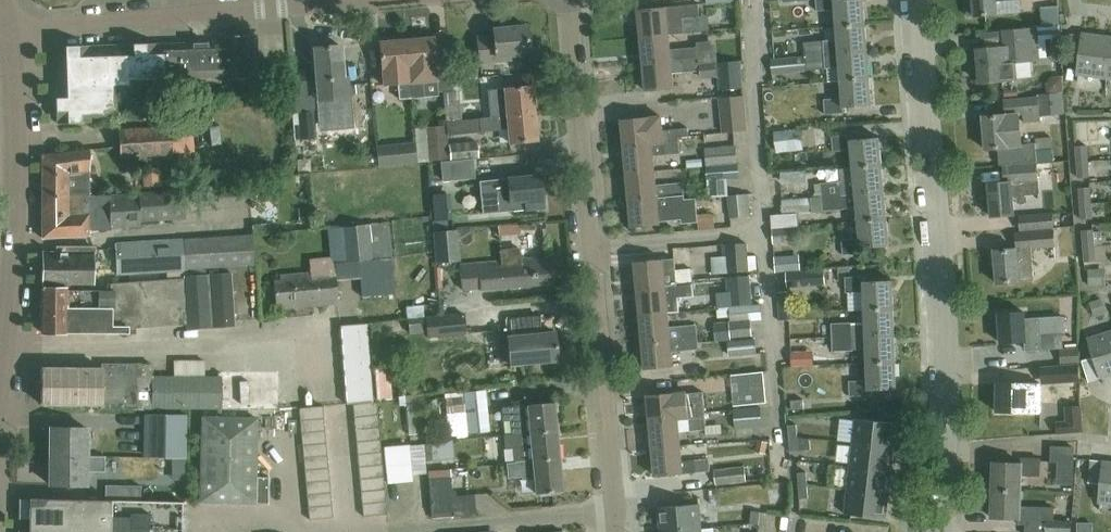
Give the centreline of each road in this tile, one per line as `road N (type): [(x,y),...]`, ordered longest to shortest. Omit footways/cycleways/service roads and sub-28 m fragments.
road 1 (residential): [(615,531),(566,0)]
road 2 (residential): [(938,531),(947,315),(922,0)]
road 3 (residential): [(15,36),(380,0)]
road 4 (residential): [(0,376),(24,93),(15,36)]

